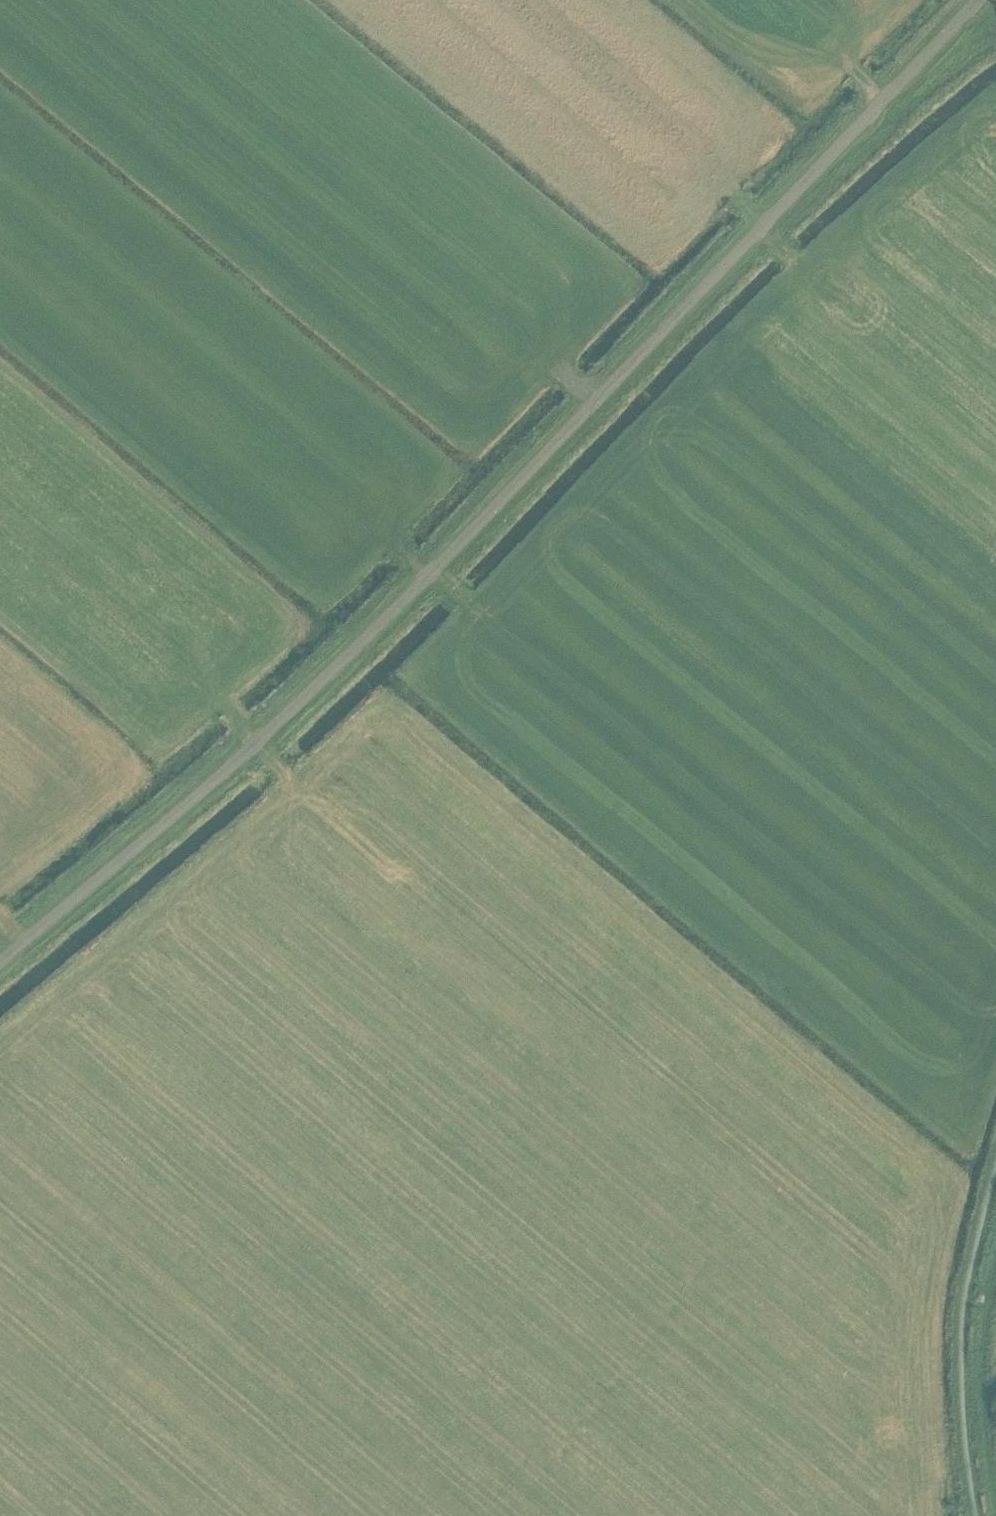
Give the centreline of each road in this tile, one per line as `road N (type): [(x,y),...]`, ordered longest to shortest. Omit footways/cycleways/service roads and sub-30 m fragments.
road 1 (unclassified): [(0,961),(352,651),(977,0)]

